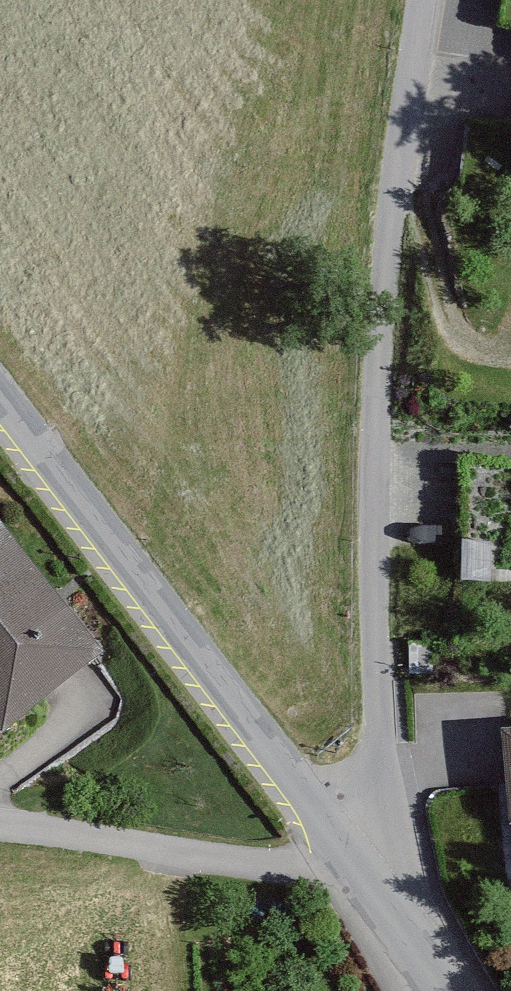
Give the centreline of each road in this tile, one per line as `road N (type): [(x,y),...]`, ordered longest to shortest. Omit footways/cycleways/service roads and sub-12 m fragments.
road 1 (unclassified): [(370,872),(379,736),(374,388),(380,286),(425,0)]
road 2 (unclassified): [(0,393),(370,872)]
road 3 (residential): [(0,826),(280,870),(370,872)]
road 4 (unclassified): [(370,872),(448,990)]

